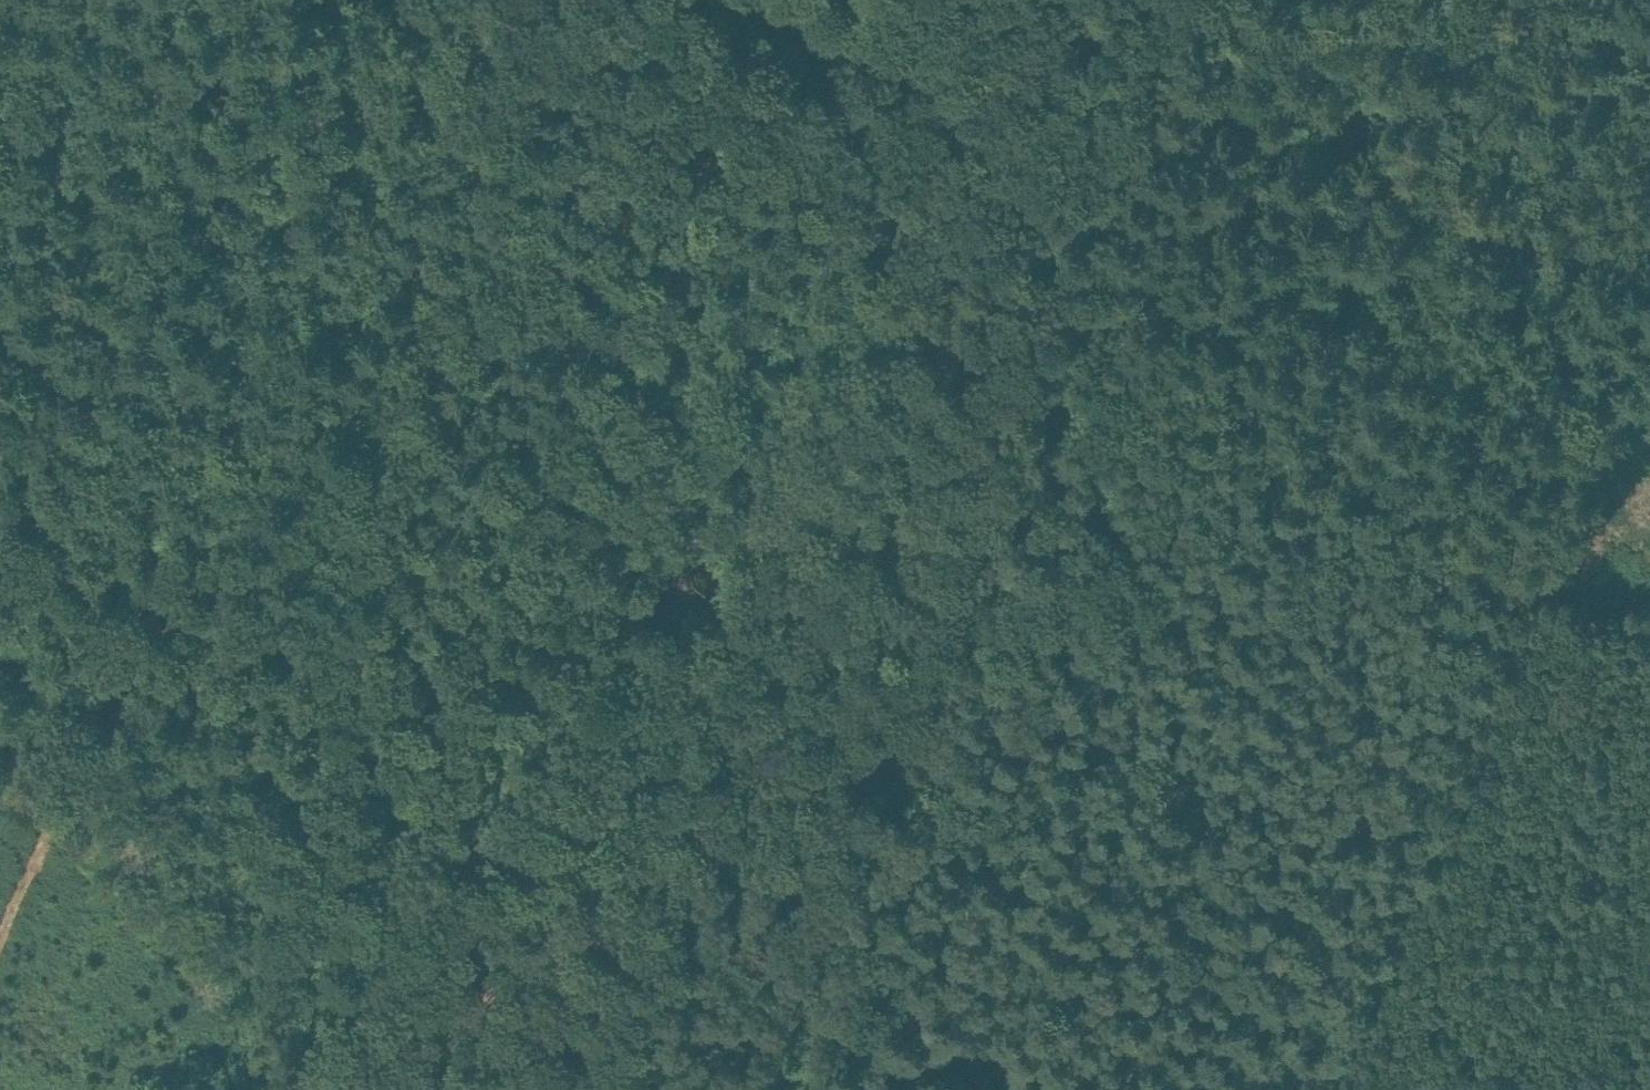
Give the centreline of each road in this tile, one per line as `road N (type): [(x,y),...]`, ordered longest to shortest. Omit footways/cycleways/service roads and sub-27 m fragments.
road 1 (track): [(1110,122),(998,178),(888,293),(823,385),(614,614),(500,757),(253,1089)]
road 2 (track): [(180,0),(1015,345)]
road 3 (track): [(1015,345),(1649,604)]
road 4 (track): [(1158,0),(1110,122)]

